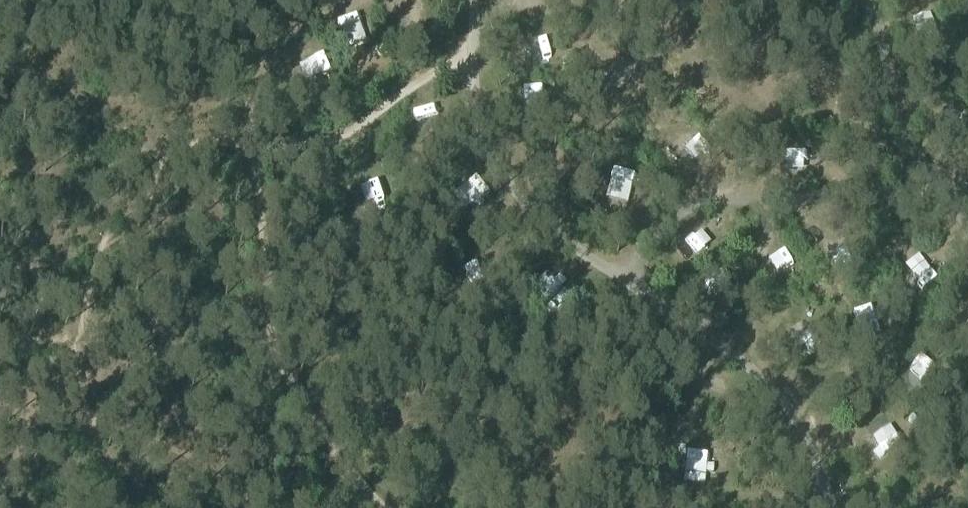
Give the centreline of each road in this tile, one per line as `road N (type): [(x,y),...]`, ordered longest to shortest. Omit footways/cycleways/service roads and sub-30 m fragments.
road 1 (track): [(477,60),(420,81),(355,133),(300,145),(255,145),(272,249),(274,340),(295,397),(381,507)]

